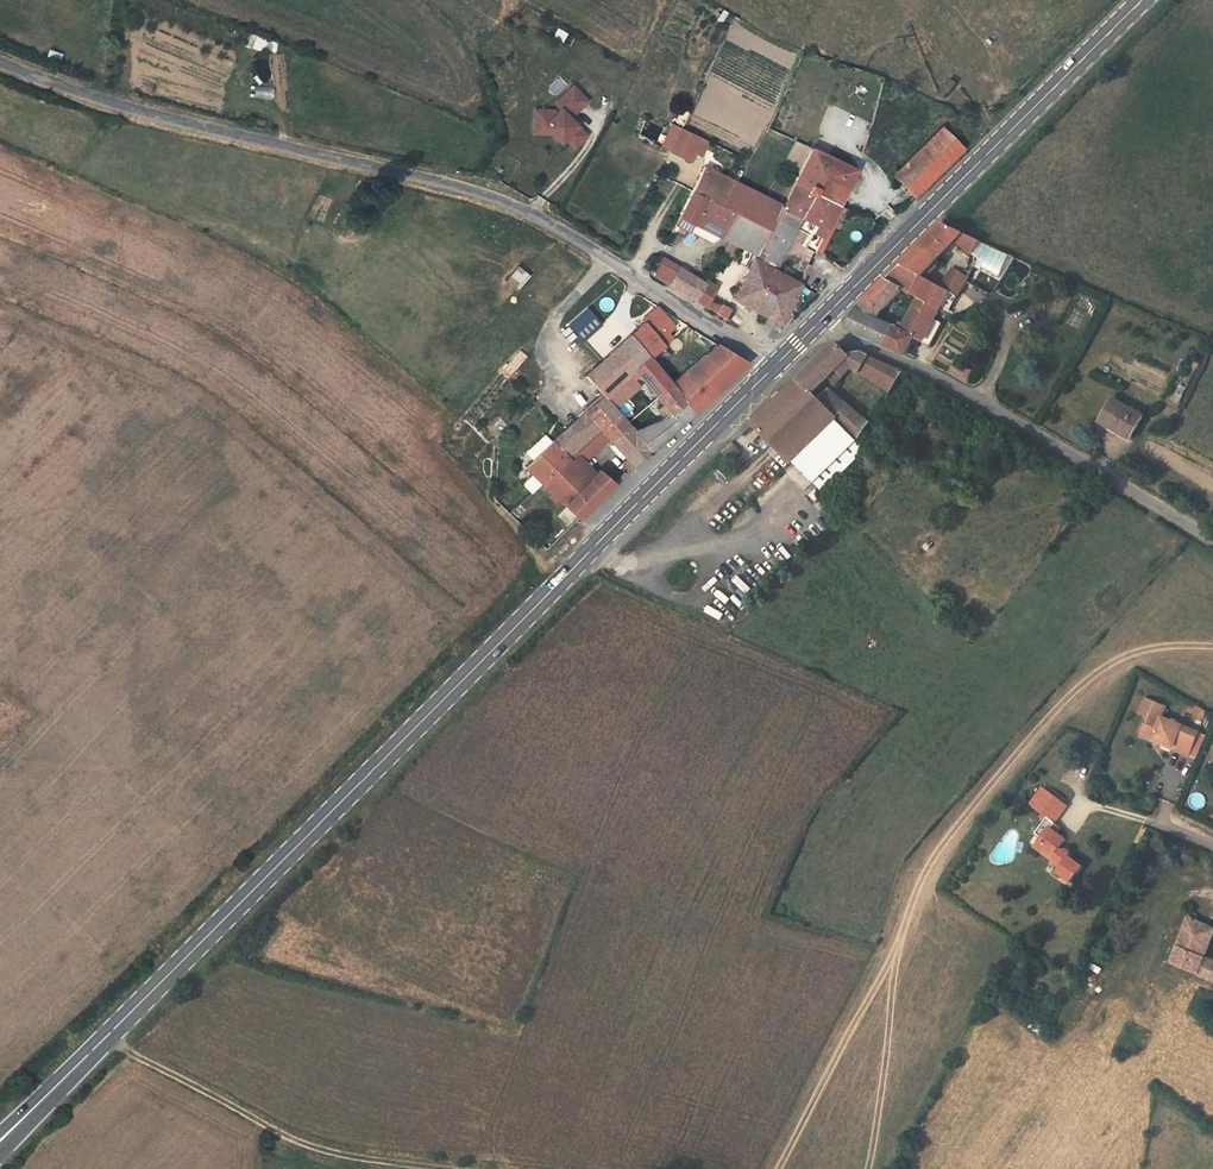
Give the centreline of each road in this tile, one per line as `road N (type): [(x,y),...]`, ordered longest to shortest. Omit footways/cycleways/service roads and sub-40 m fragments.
road 1 (primary): [(0,1142),(776,364)]
road 2 (unclassified): [(776,364),(530,214),(468,188),(114,104),(0,60)]
road 3 (primary): [(816,324),(1140,0)]
road 4 (unclassified): [(1212,540),(980,400),(816,324)]
road 5 (track): [(106,1039),(293,1140),(335,1154),(456,1168)]

